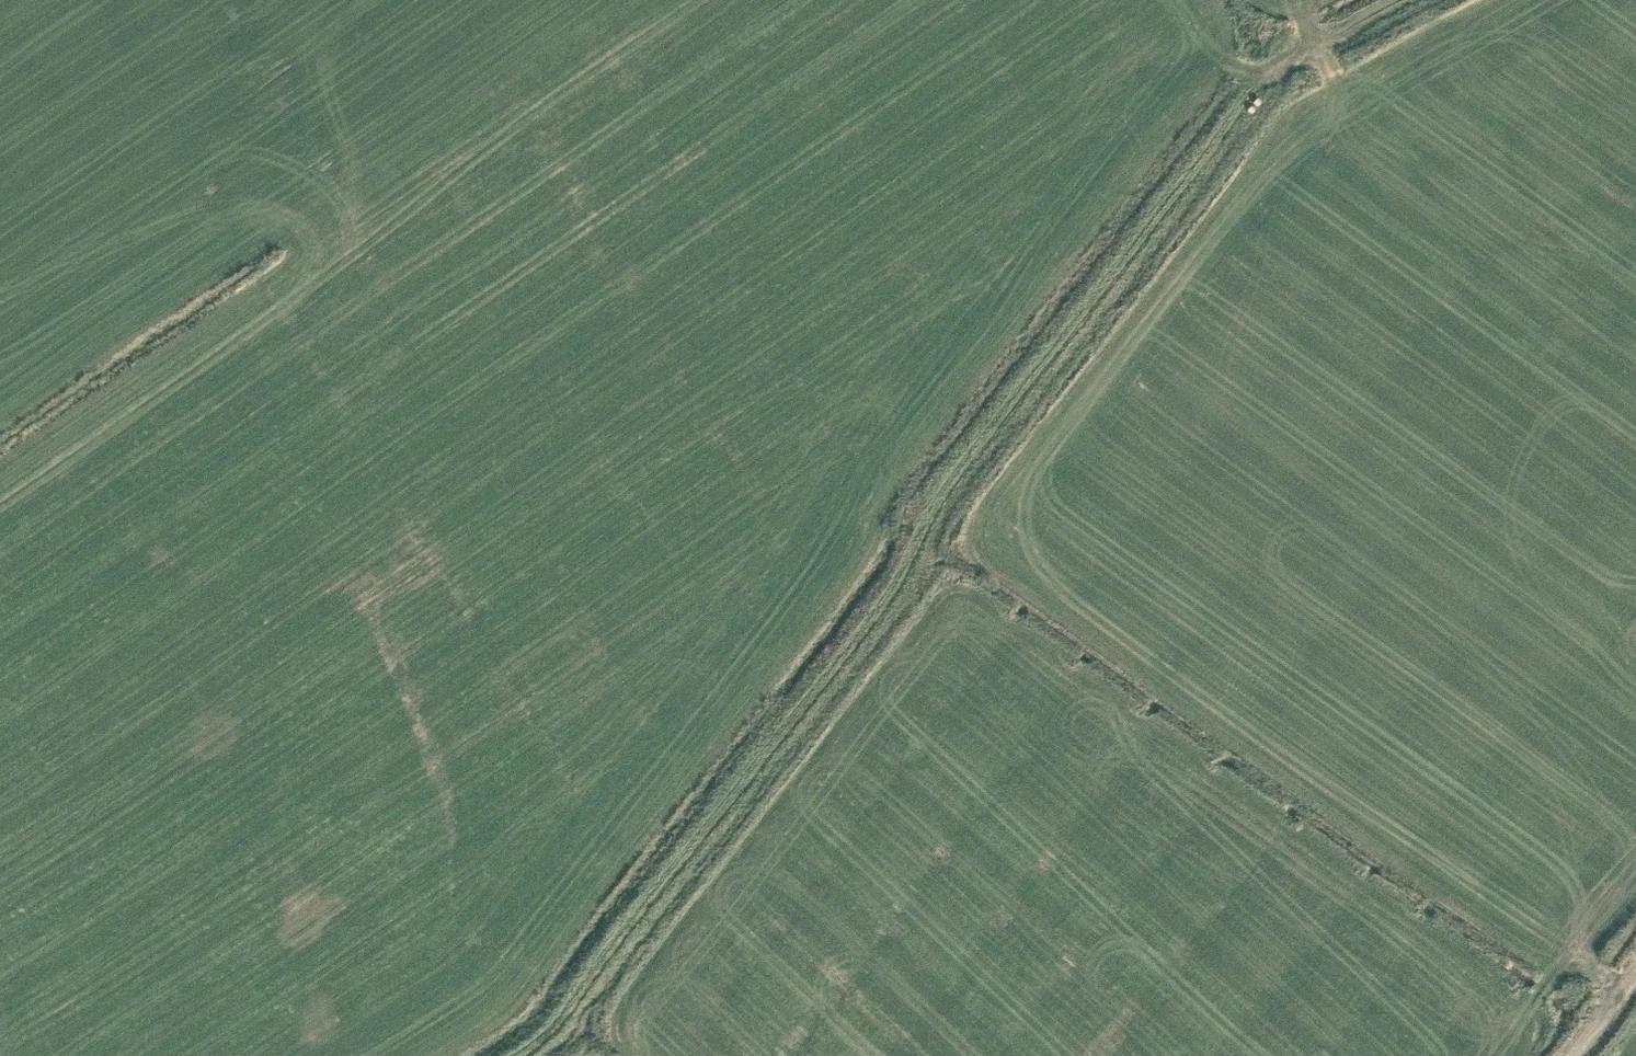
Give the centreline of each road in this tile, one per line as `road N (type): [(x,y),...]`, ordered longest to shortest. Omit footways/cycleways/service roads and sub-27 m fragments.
road 1 (track): [(1436,0),(1307,69),(572,1019),(513,1055)]

